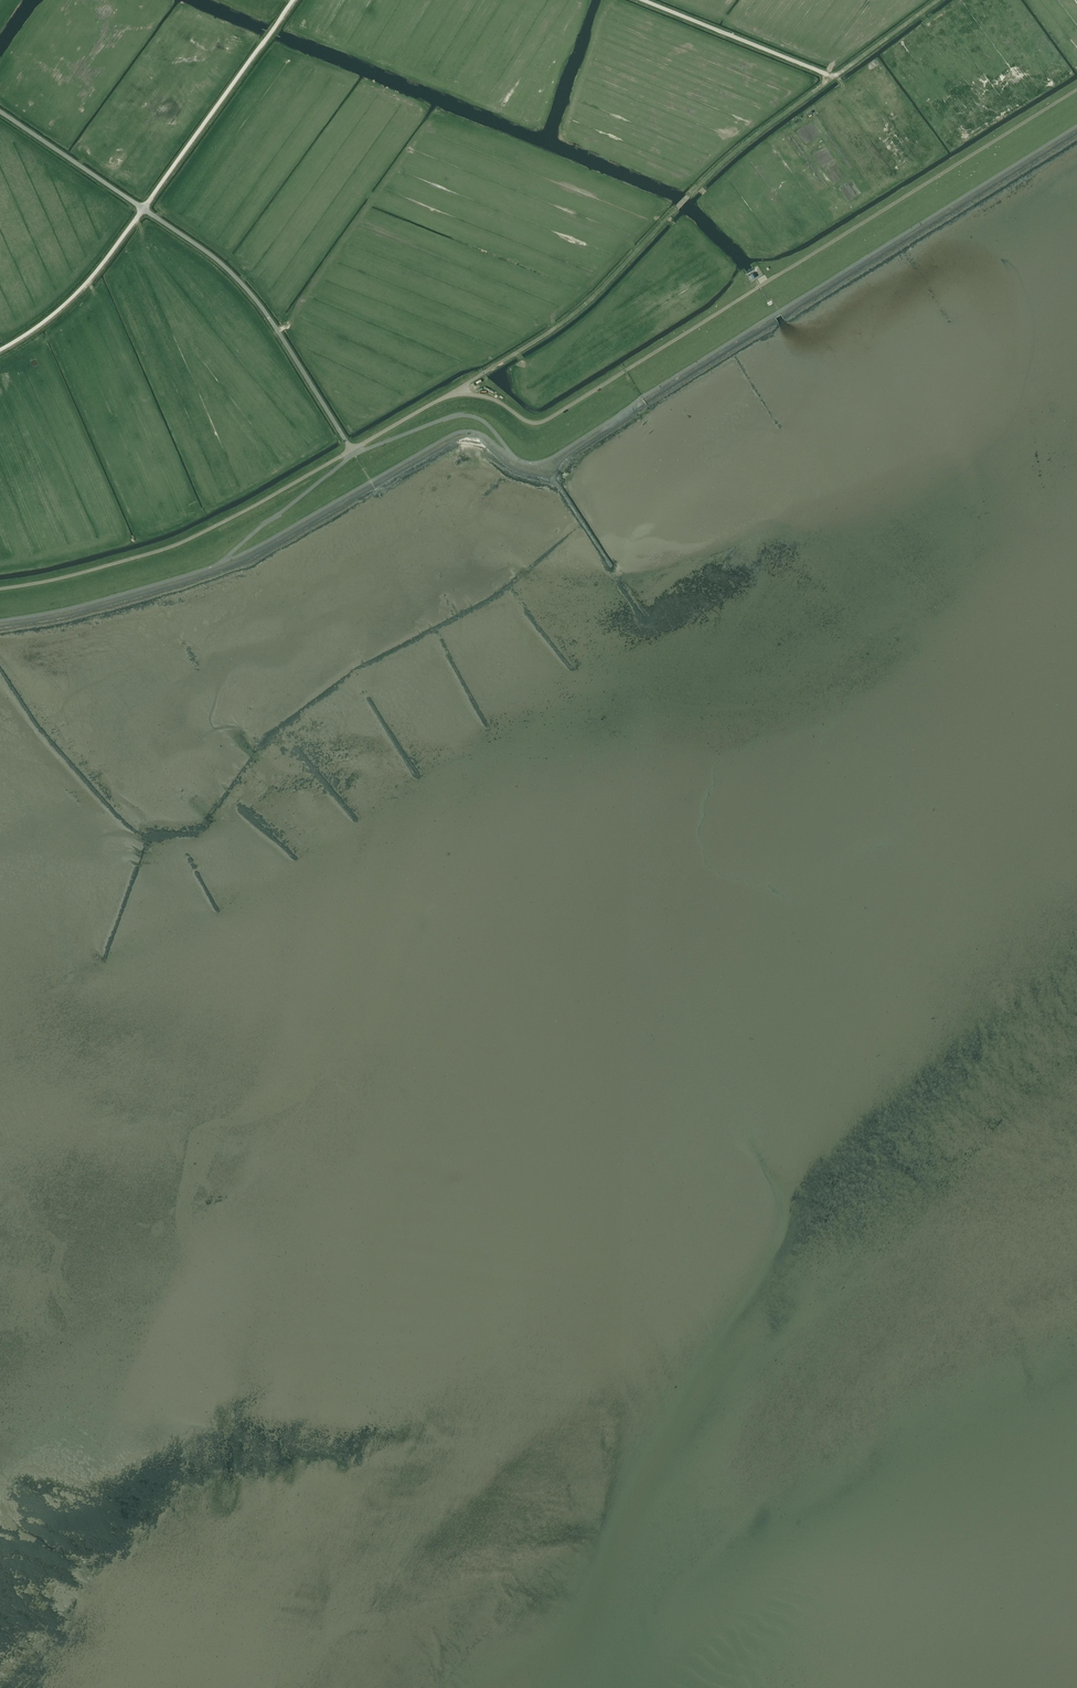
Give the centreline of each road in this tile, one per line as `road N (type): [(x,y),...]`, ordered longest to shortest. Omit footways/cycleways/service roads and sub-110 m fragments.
road 1 (unclassified): [(352,450),(242,283),(0,112)]
road 2 (track): [(688,197),(573,315),(441,399)]
road 3 (track): [(688,197),(745,144),(941,0)]
road 4 (track): [(645,0),(833,77)]

